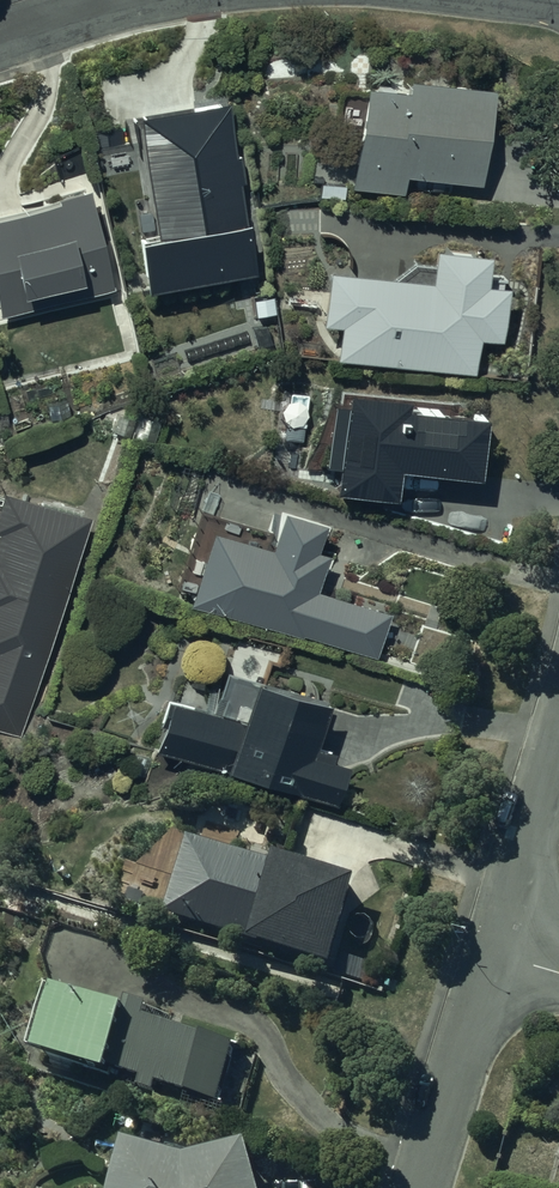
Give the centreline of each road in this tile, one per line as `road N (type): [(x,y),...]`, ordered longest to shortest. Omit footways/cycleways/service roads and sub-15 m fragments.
road 1 (residential): [(420,1187),(493,952)]
road 2 (residential): [(493,952),(558,727)]
road 3 (residential): [(0,38),(120,0)]

